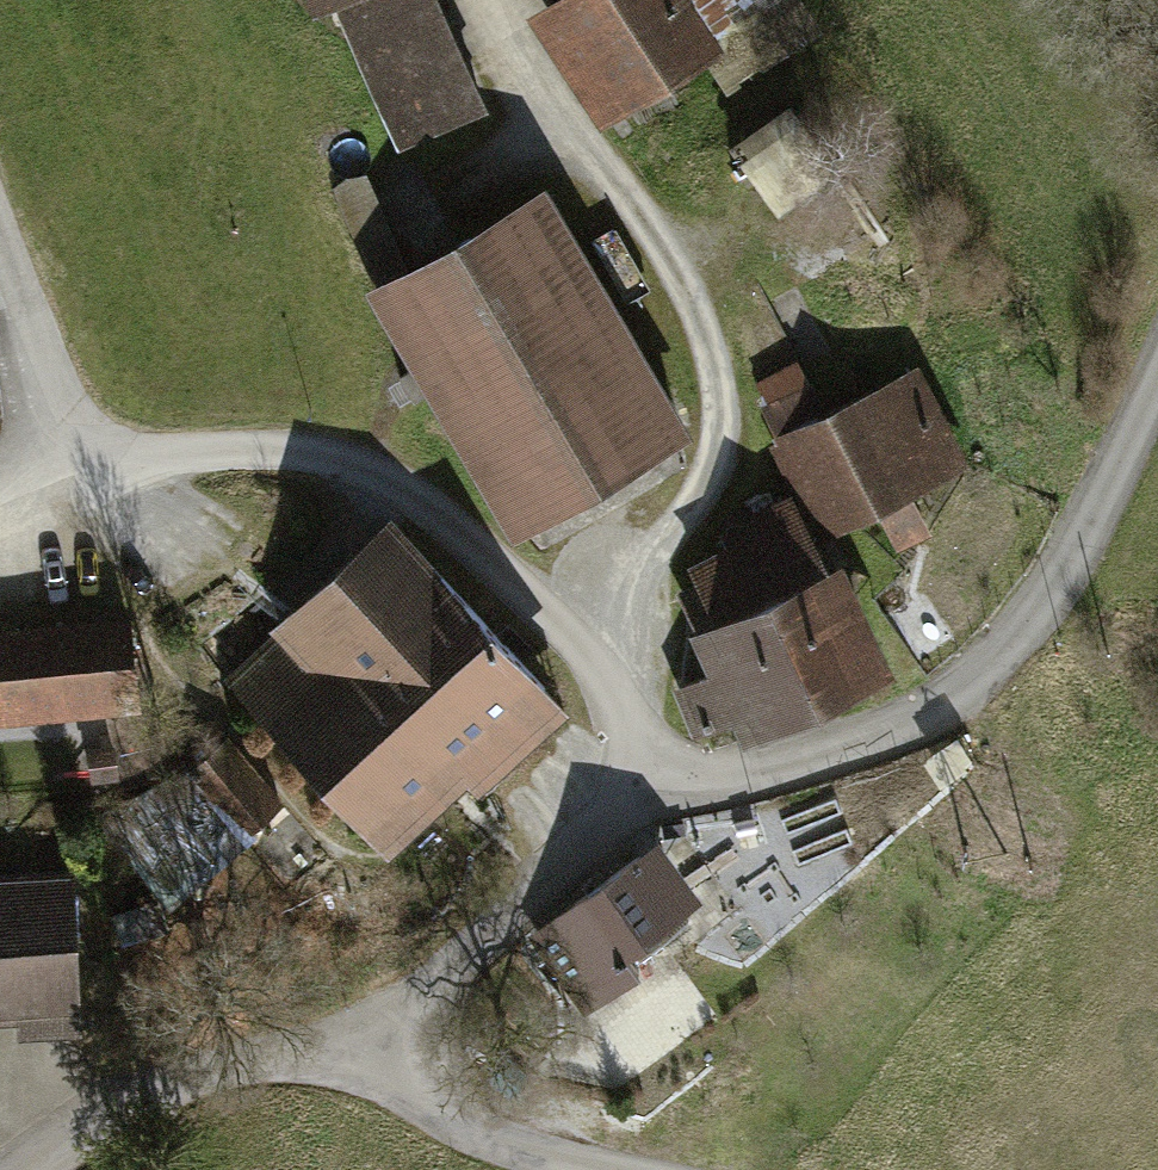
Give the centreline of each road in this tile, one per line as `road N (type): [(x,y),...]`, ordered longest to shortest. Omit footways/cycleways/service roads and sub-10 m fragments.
road 1 (residential): [(354,1080),(586,823),(659,800),(885,758),(963,711),(1088,554),(1157,401)]
road 2 (track): [(476,0),(548,151),(620,204),(678,281),(715,416),(719,484),(687,527),(562,621)]
road 3 (track): [(89,479),(175,459),(264,461),(348,481),(442,523),(585,640),(659,800)]
road 4 (residential): [(29,1169),(100,1122),(236,1066),(354,1080)]
road 5 (residential): [(665,1169),(502,1131),(354,1080)]
road 6 (track): [(0,256),(89,479),(52,515)]

